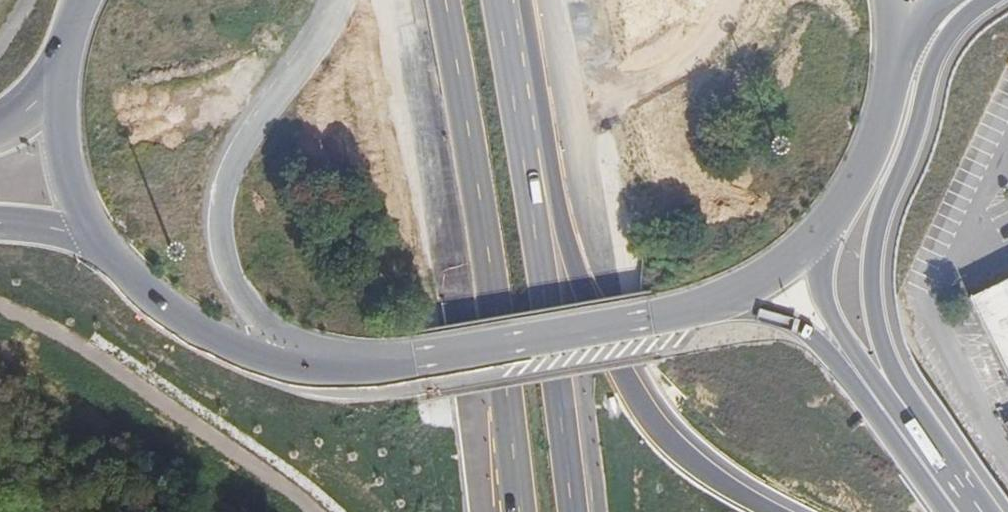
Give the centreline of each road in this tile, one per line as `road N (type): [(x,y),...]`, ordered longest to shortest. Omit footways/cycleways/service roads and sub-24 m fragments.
road 1 (primary): [(111,256),(147,298),(191,330),(259,358),(330,369),(651,320),(751,291)]
road 2 (trunk): [(780,511),(676,448),(628,385),(574,233),(541,0)]
road 3 (primary): [(977,511),(894,375),(871,257),(926,79),(962,15),(986,0)]
road 4 (trunk): [(577,511),(500,0)]
road 5 (trunk): [(475,179),(515,511)]
road 6 (trunk): [(475,179),(491,511)]
road 7 (primary): [(65,32),(59,79),(67,171),(86,222),(111,256)]
road 8 (primary): [(906,440),(830,318),(820,230)]
road 9 (primary): [(751,291),(808,331),(906,440)]
road 10 (trunk): [(442,0),(475,179)]
road 11 (primary): [(820,230),(867,158),(892,74)]

